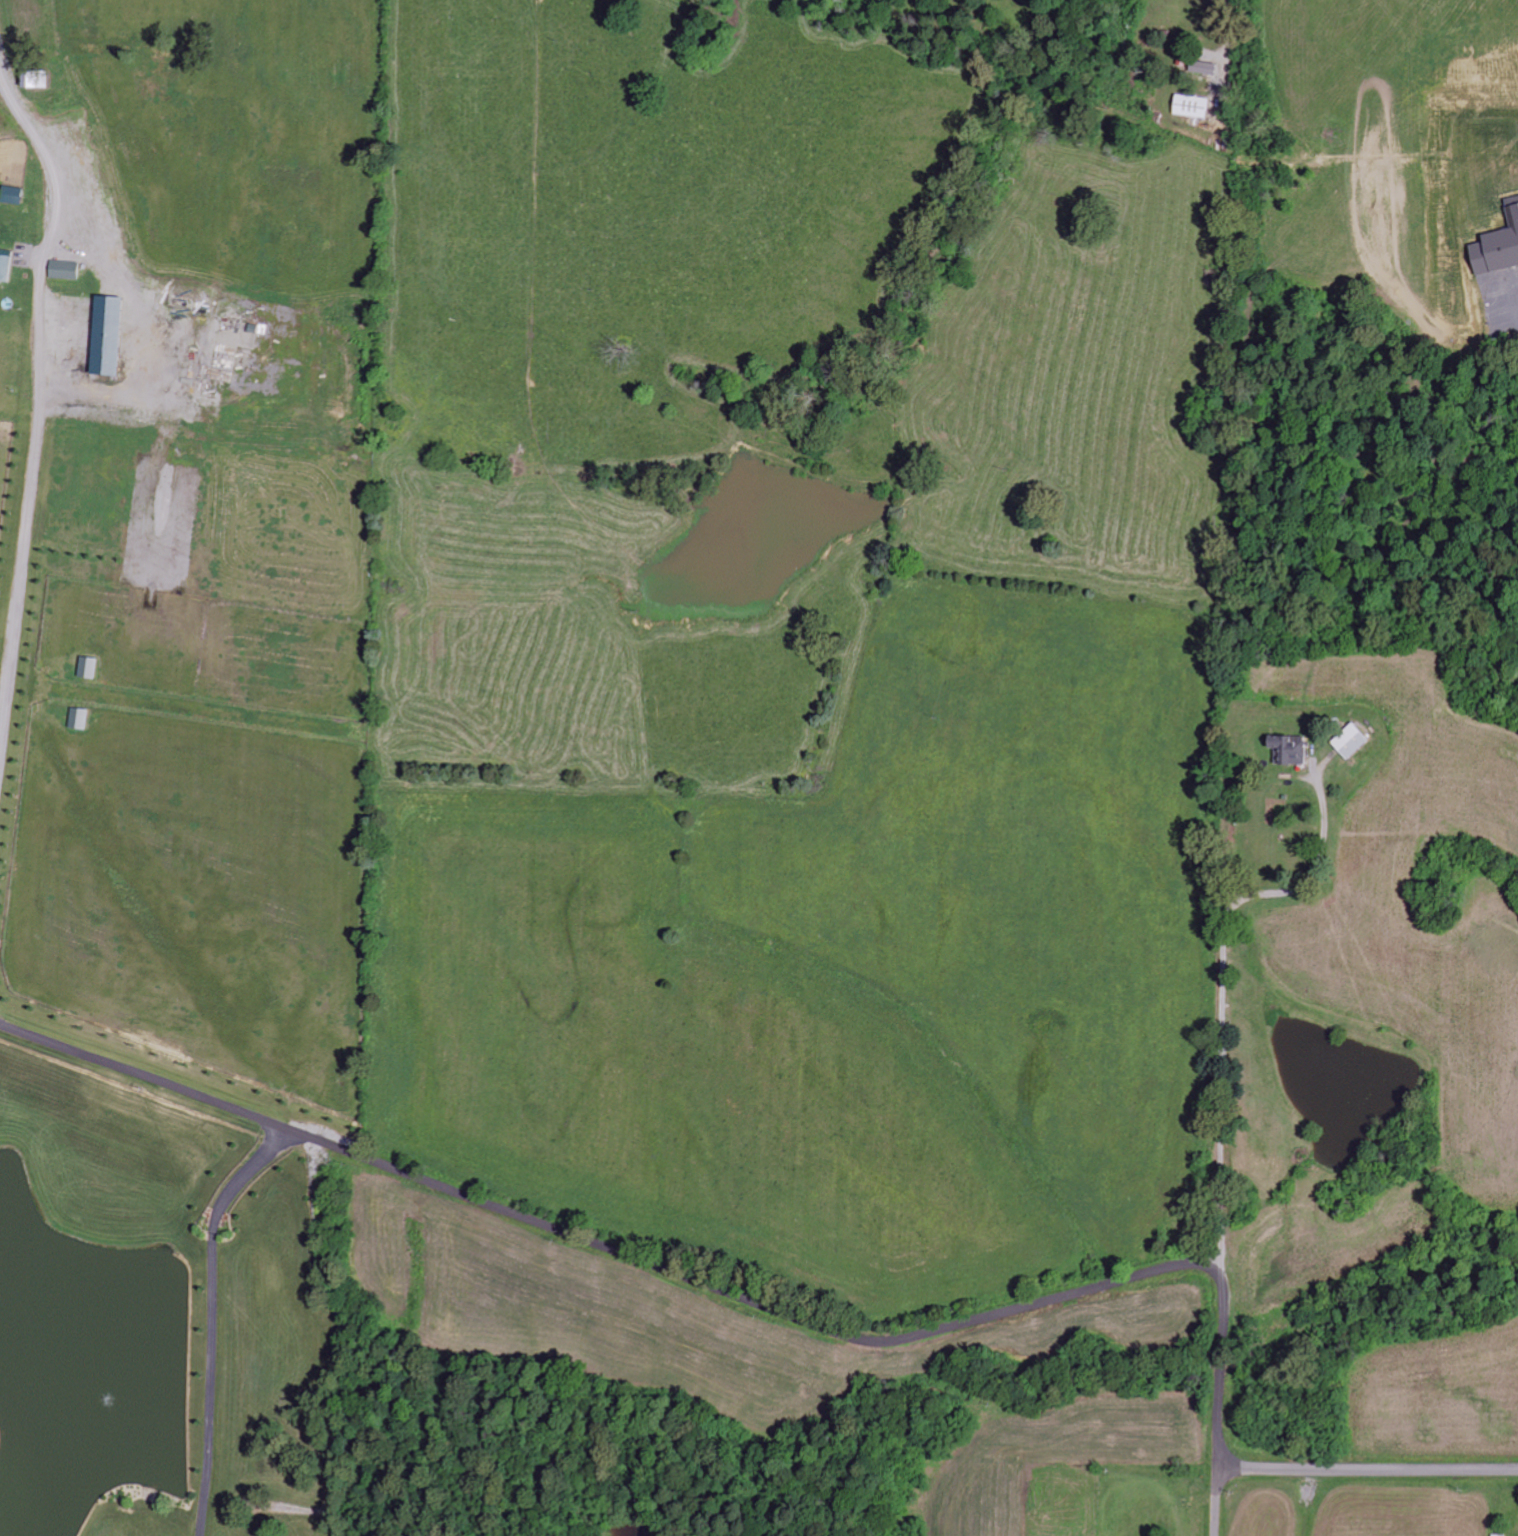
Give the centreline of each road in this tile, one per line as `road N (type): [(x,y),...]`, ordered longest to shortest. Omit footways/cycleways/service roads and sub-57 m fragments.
road 1 (residential): [(1219,1468),(1225,1291),(1213,1268),(1175,1264),(913,1340),(869,1343),(0,1027)]
road 2 (residential): [(1517,1470),(1219,1468)]

